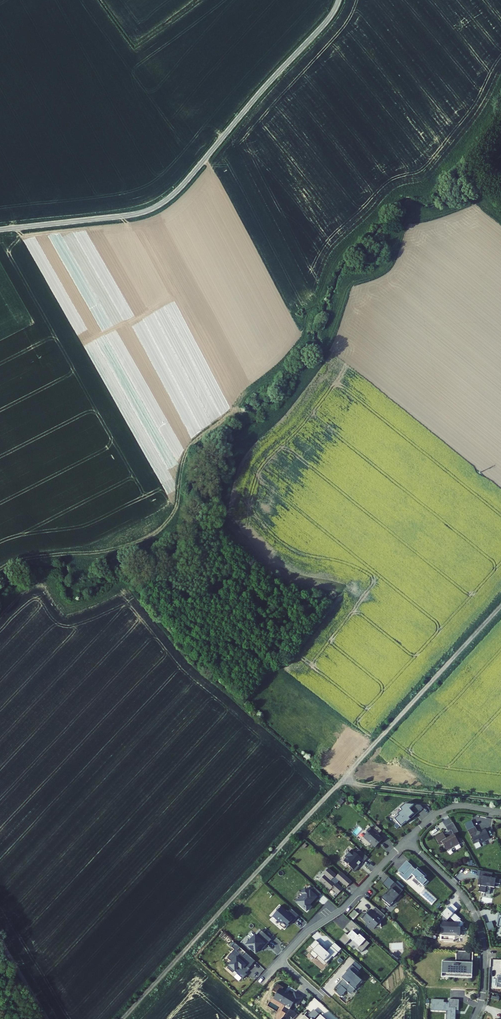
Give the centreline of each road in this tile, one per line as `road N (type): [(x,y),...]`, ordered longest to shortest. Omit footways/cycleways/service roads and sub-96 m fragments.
road 1 (track): [(123,1018),(500,604)]
road 2 (tertiary): [(0,230),(131,215),(163,202),(339,0)]
road 3 (residential): [(405,841),(462,895),(478,923),(484,965),(474,1018)]
road 4 (residential): [(280,962),(405,841)]
road 5 (track): [(342,778),(500,800)]

